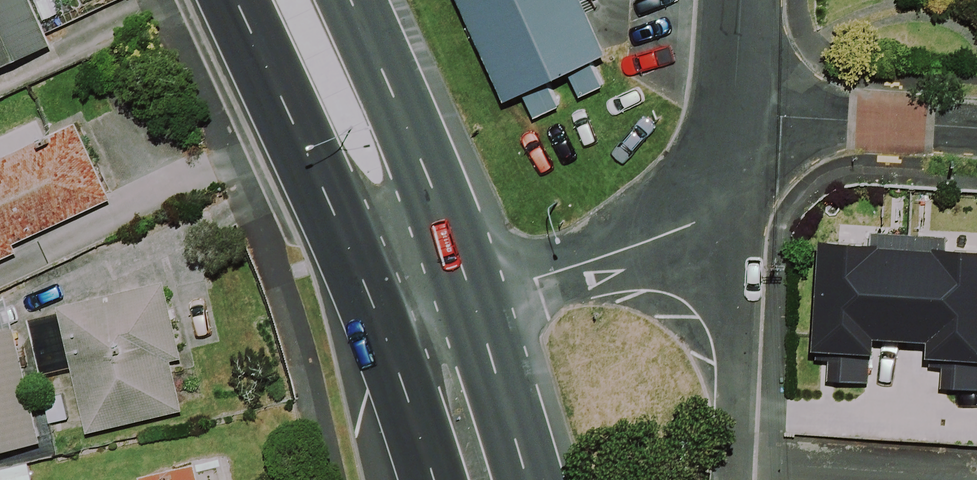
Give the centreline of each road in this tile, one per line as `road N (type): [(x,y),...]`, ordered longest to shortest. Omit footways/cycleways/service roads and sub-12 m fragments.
road 1 (trunk): [(382,329),(232,0)]
road 2 (trunk): [(348,0),(471,294)]
road 3 (residential): [(724,205),(734,475)]
road 4 (residential): [(724,205),(647,242),(471,294)]
road 5 (residential): [(735,116),(976,129)]
road 6 (trunk): [(471,294),(527,479)]
road 7 (trunk): [(435,479),(382,329)]

